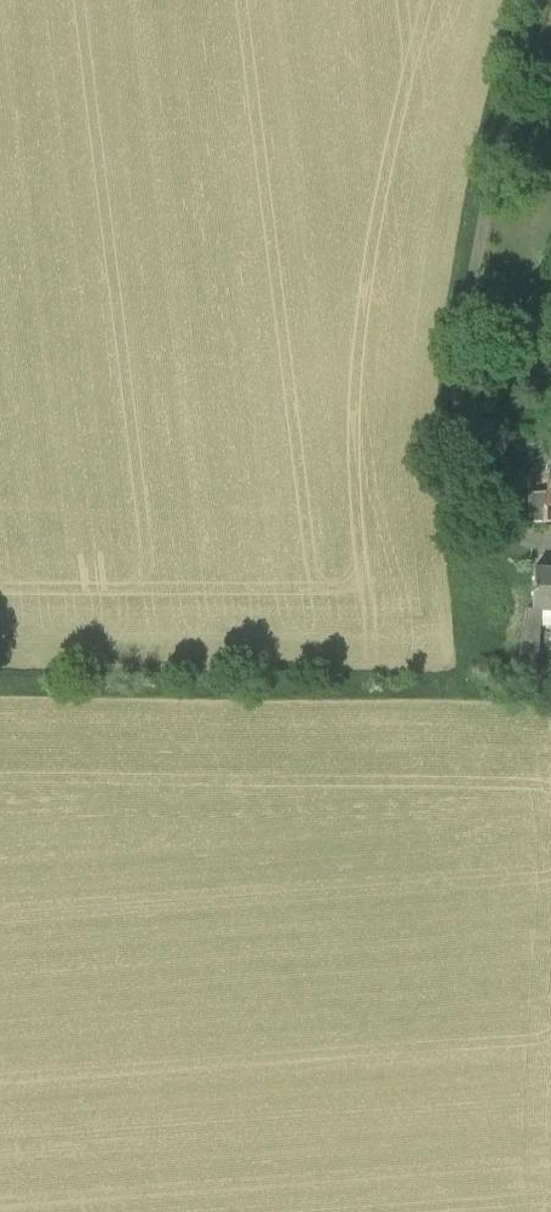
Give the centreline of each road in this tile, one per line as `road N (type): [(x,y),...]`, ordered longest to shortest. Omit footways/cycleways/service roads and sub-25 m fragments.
road 1 (unclassified): [(550,544),(519,539),(493,513),(469,474),(458,417),(472,282),(539,0)]

